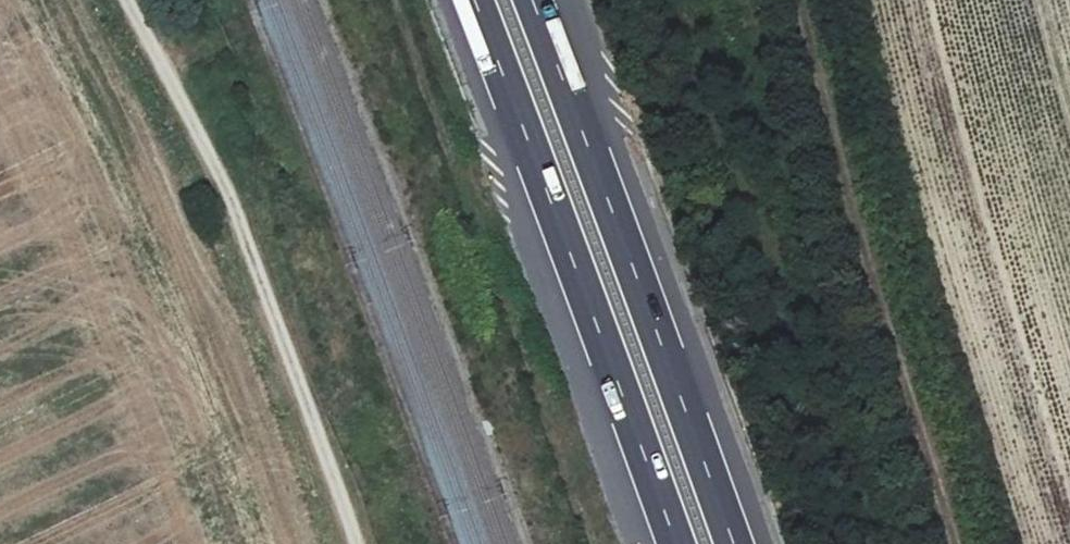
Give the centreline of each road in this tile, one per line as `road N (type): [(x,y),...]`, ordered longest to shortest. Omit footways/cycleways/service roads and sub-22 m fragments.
road 1 (track): [(125,0),(247,241),(356,543)]
road 2 (motorway): [(472,0),(674,543)]
road 3 (motorway): [(734,543),(533,0)]
road 4 (track): [(791,0),(875,345),(951,543)]

